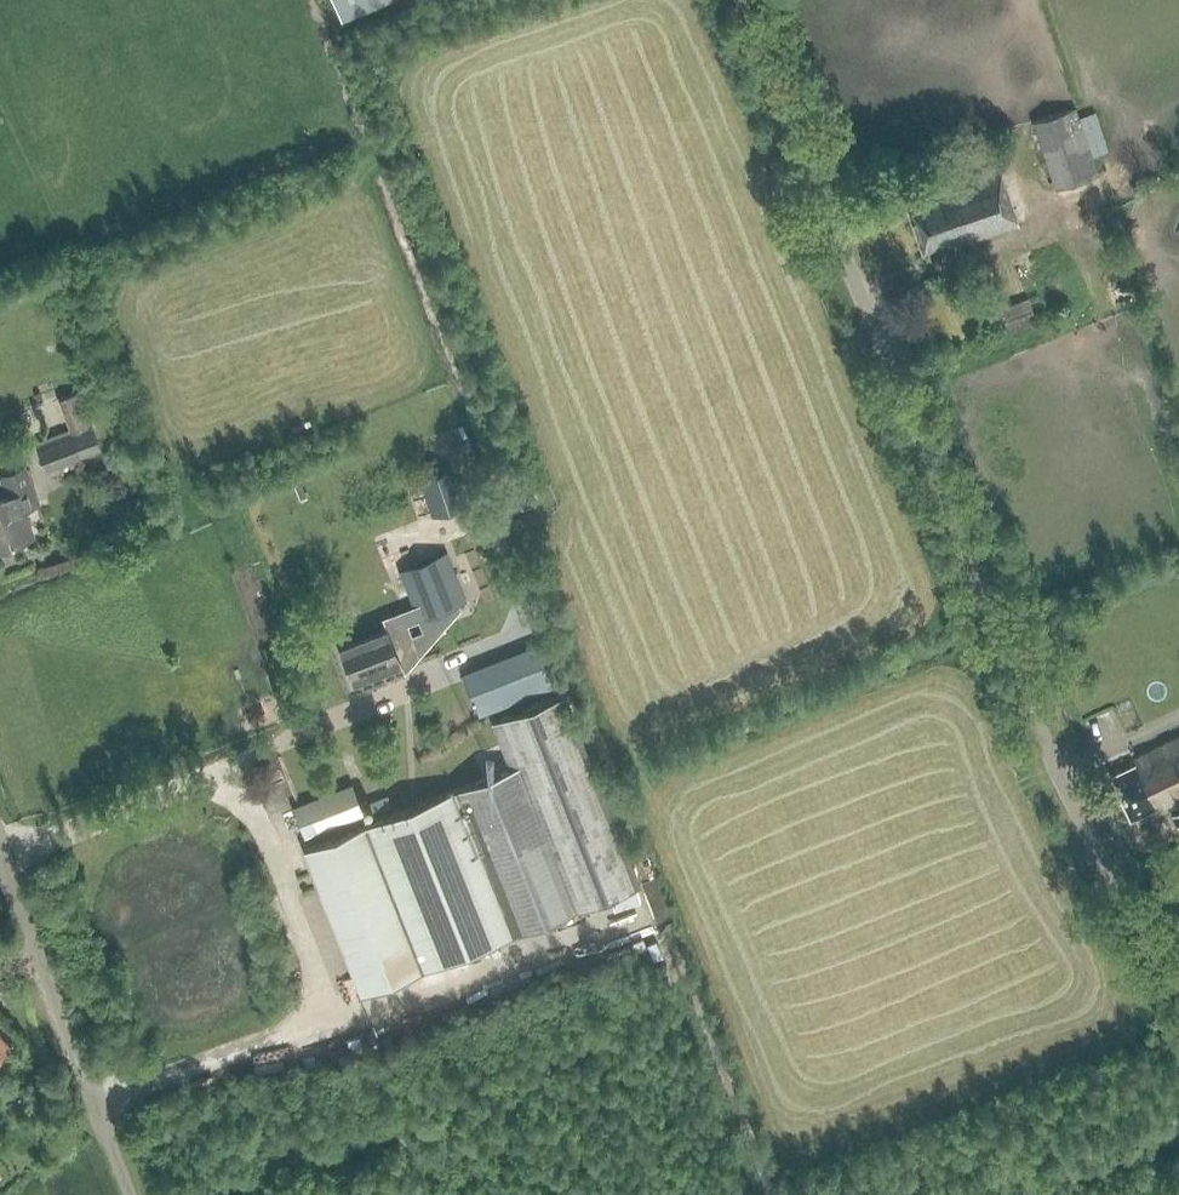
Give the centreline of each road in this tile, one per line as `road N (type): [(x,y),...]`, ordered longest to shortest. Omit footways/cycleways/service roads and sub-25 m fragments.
road 1 (unclassified): [(1178,987),(1087,837),(1056,770),(742,0)]
road 2 (unclassified): [(131,1194),(0,854)]

